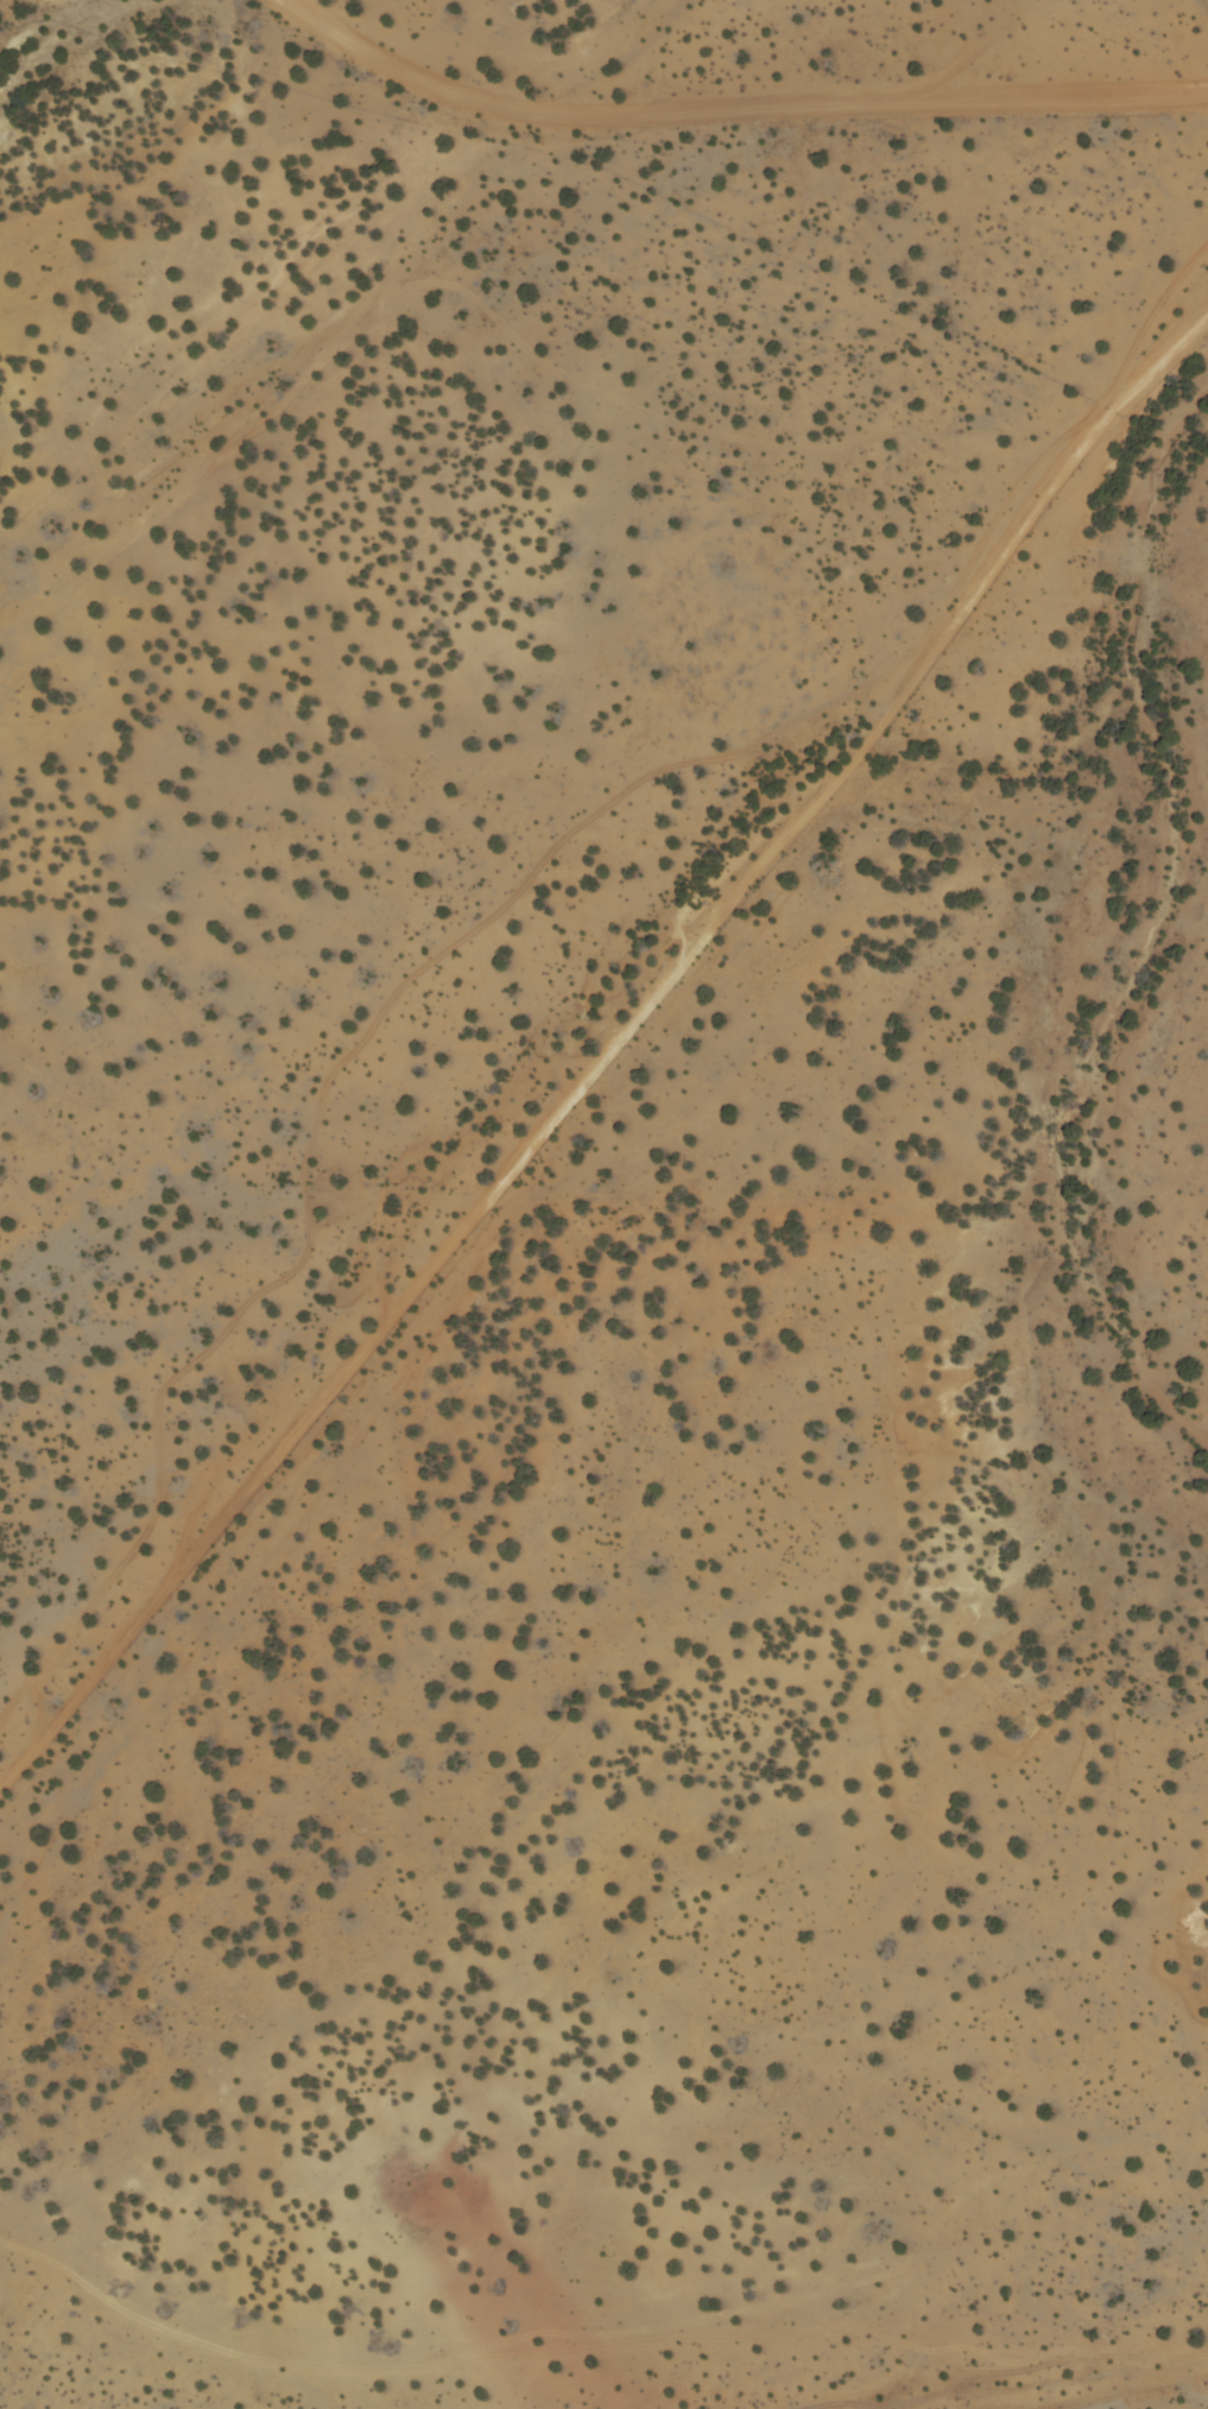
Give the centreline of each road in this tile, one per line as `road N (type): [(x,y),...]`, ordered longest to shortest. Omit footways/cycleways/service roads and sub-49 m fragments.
road 1 (residential): [(1207,95),(1075,107),(654,57),(457,57),(347,20),(313,0)]
road 2 (track): [(654,57),(569,219),(450,252),(0,616)]

